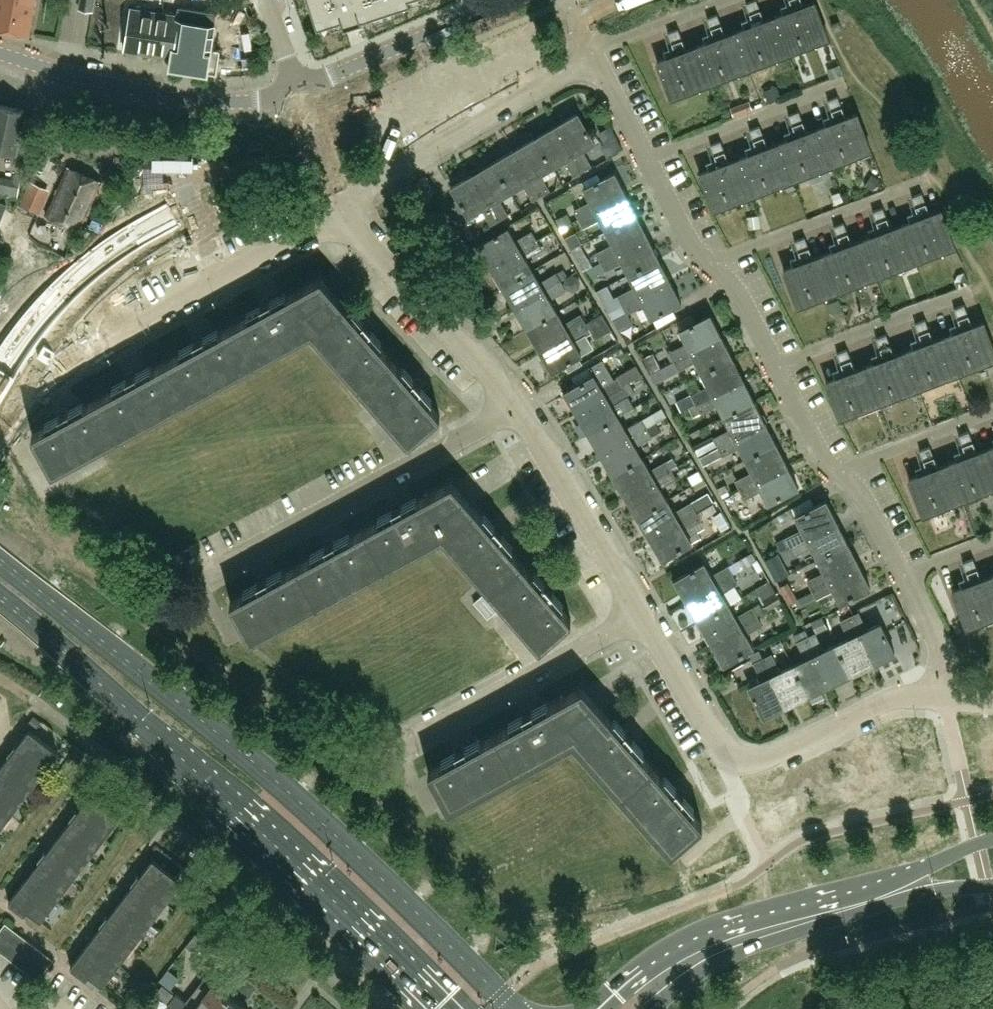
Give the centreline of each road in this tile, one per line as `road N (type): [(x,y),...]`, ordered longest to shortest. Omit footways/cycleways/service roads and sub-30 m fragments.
road 1 (primary): [(516,1008),(292,795),(0,559)]
road 2 (primary): [(0,602),(201,776),(446,1008)]
road 3 (residential): [(347,209),(19,398),(0,398)]
road 4 (residential): [(193,583),(522,405)]
road 5 (unclassified): [(0,59),(182,97),(252,100),(298,90)]
road 6 (residential): [(347,209),(594,55)]
road 7 (residential): [(397,750),(644,613)]
road 8 (residential): [(522,405),(347,209)]
road 9 (unclassified): [(533,0),(465,64),(319,139)]
road 10 (residential): [(644,613),(522,405)]
road 11 (residential): [(709,264),(929,177)]
road 12 (residential): [(775,366),(988,283)]
road 13 (residential): [(733,757),(762,760),(878,704),(940,694)]
road 14 (residential): [(647,160),(851,80)]
road 15 (secondary): [(777,921),(681,953),(609,1008)]
road 16 (residential): [(733,757),(644,613)]
road 17 (residential): [(838,472),(992,411)]
road 18 (secondary): [(658,1008),(777,921)]
road 19 (residential): [(594,55),(724,0)]
road 20 (secondary): [(992,840),(876,893)]
road 21 (residential): [(907,577),(862,494),(838,472)]
road 22 (residential): [(940,694),(937,639),(907,577)]
road 23 (residential): [(838,472),(775,366)]
road 24 (residential): [(775,366),(734,286),(709,264)]
road 25 (residential): [(709,264),(647,160)]

